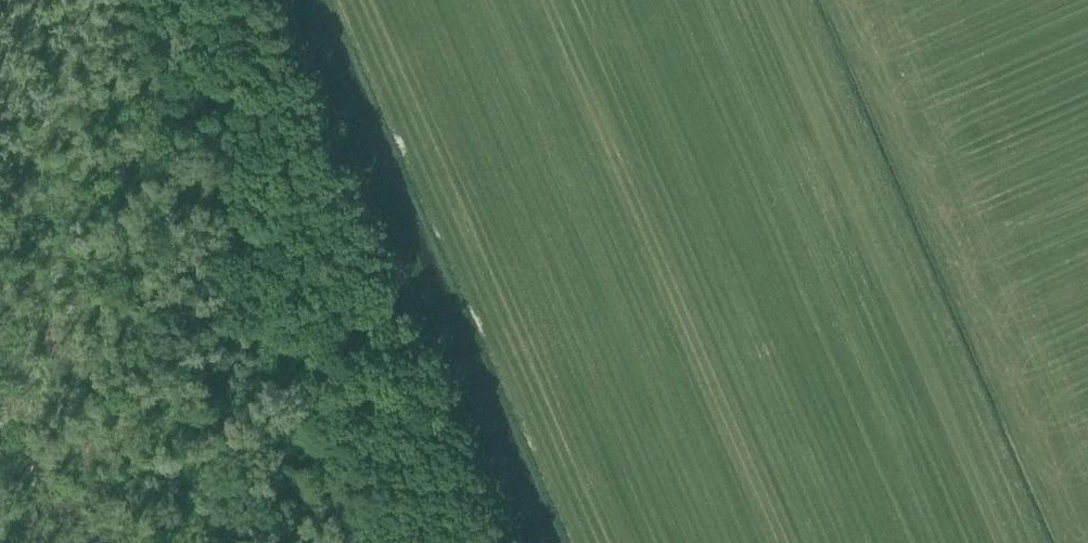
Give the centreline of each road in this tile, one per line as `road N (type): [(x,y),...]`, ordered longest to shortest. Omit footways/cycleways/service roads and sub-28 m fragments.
road 1 (track): [(284,0),(520,542)]

